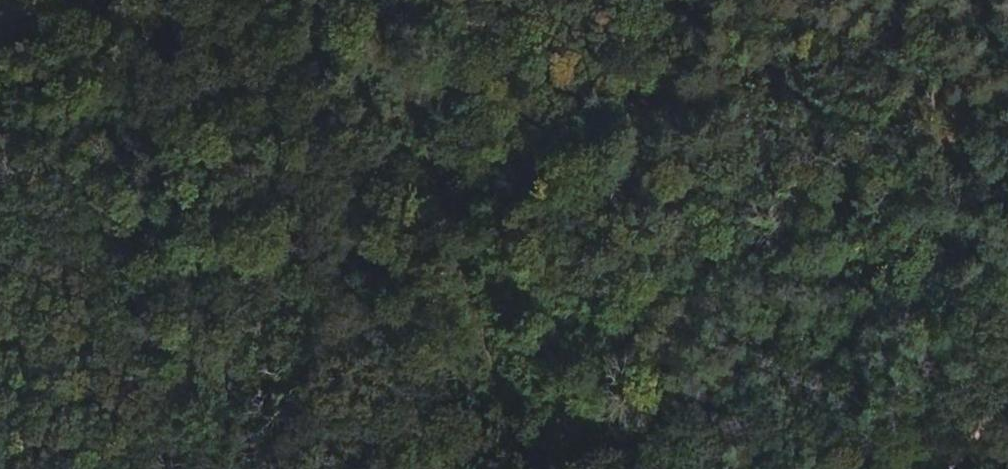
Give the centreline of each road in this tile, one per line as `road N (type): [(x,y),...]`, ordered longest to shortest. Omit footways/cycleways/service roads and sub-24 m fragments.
road 1 (track): [(545,468),(468,233),(377,0)]

